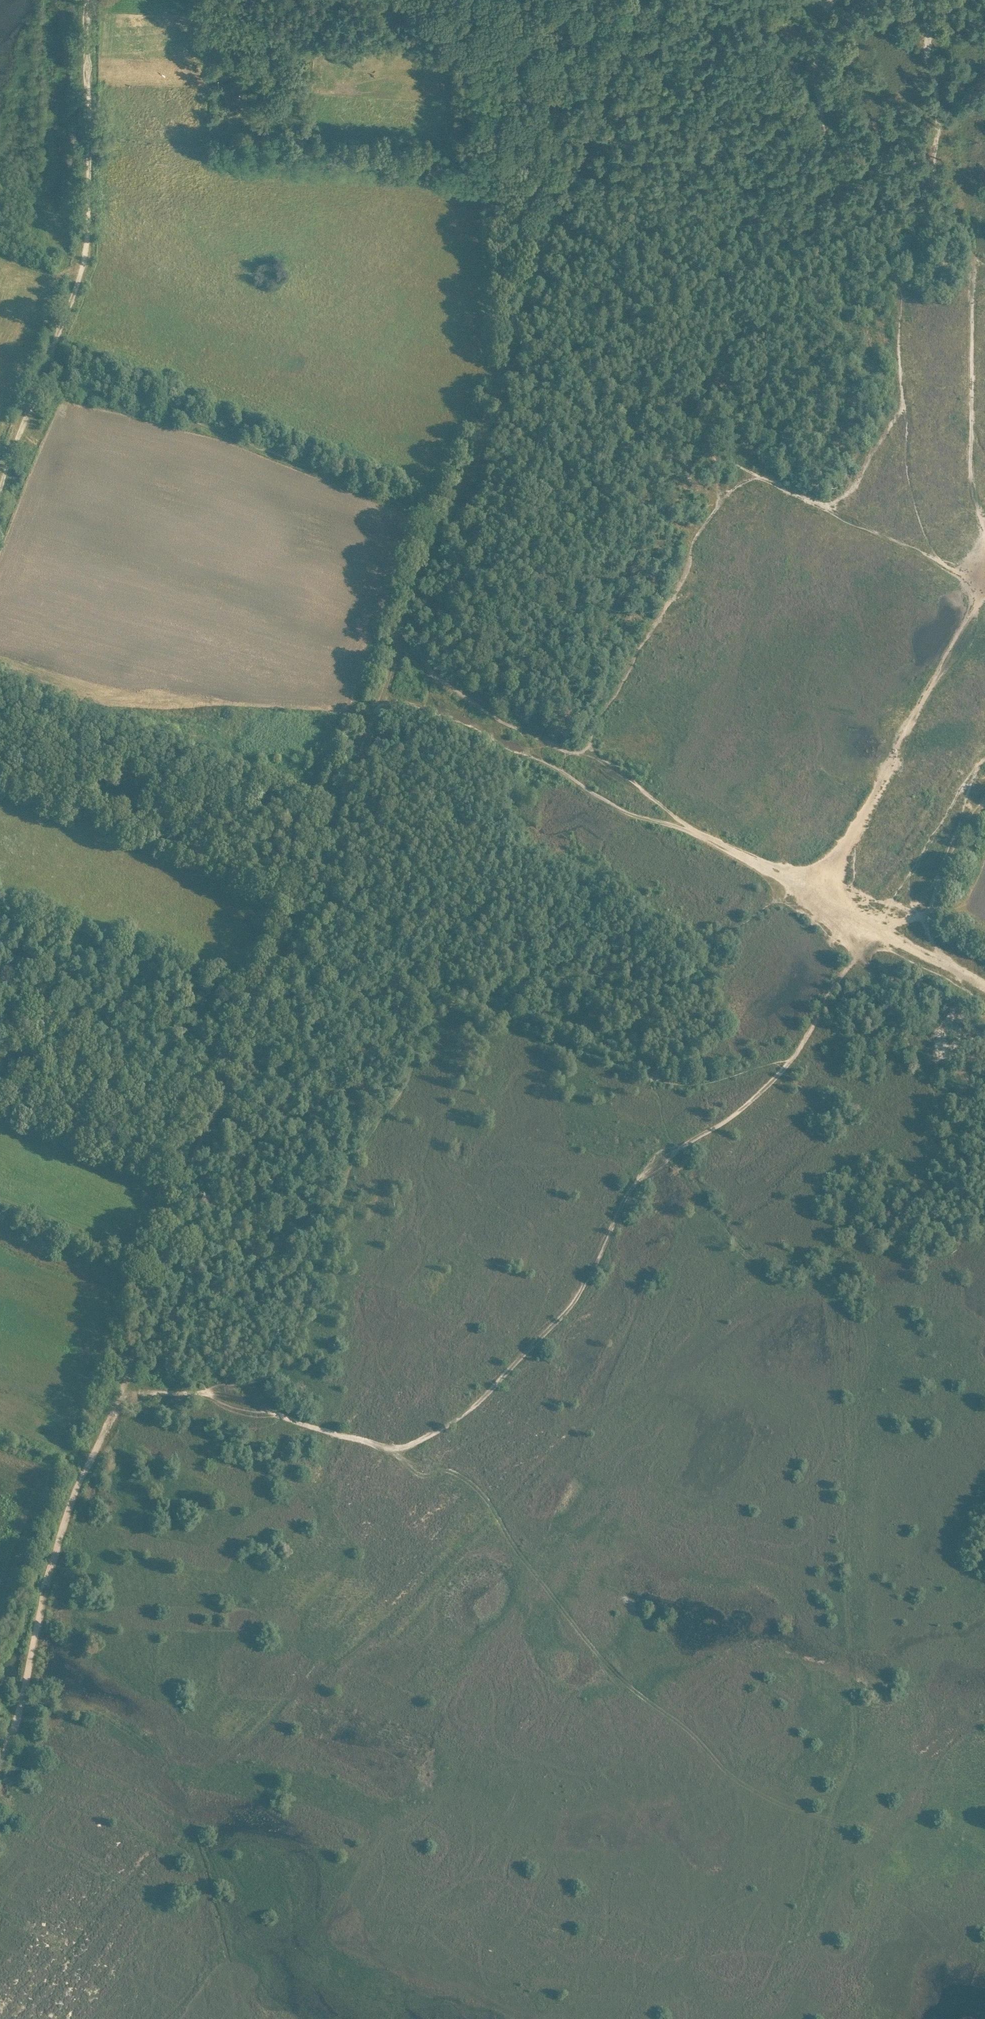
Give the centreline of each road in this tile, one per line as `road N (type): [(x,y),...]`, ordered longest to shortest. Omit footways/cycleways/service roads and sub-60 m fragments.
road 1 (track): [(120,1392),(242,1399),(290,1422),(402,1449),(475,1408),(551,1329),(580,1295),(630,1188),(668,1159)]
road 2 (track): [(428,673),(504,722),(640,788),(688,830),(885,933)]
road 3 (track): [(47,363),(87,250),(87,0)]
road 4 (track): [(688,830),(628,815),(470,726),(380,702)]
road 5 (track): [(984,805),(929,910),(885,933)]
road 6 (track): [(791,1060),(734,1115),(668,1159)]
road 7 (track): [(0,488),(47,363)]
road 8 (track): [(862,954),(791,1060)]

